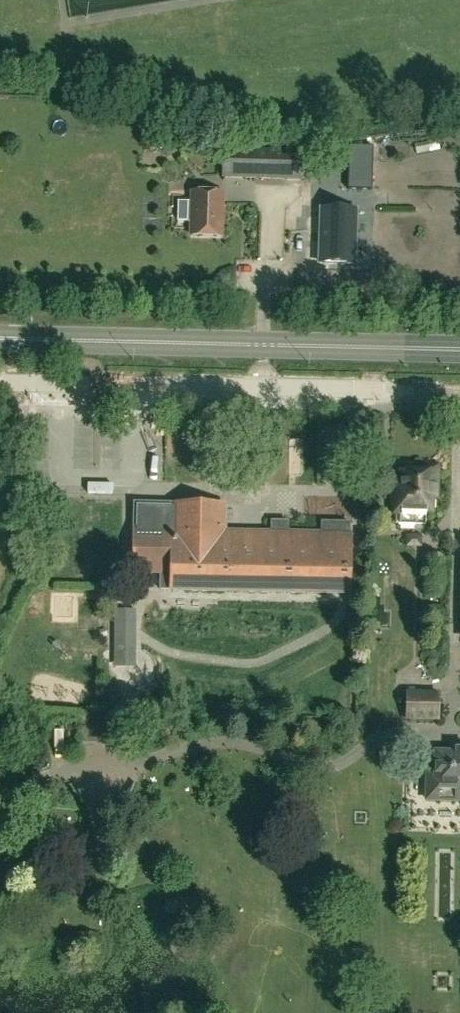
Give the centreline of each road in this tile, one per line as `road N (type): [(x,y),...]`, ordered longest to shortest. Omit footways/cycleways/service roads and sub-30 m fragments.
road 1 (unclassified): [(459,395),(0,381)]
road 2 (primary): [(459,349),(0,338)]

